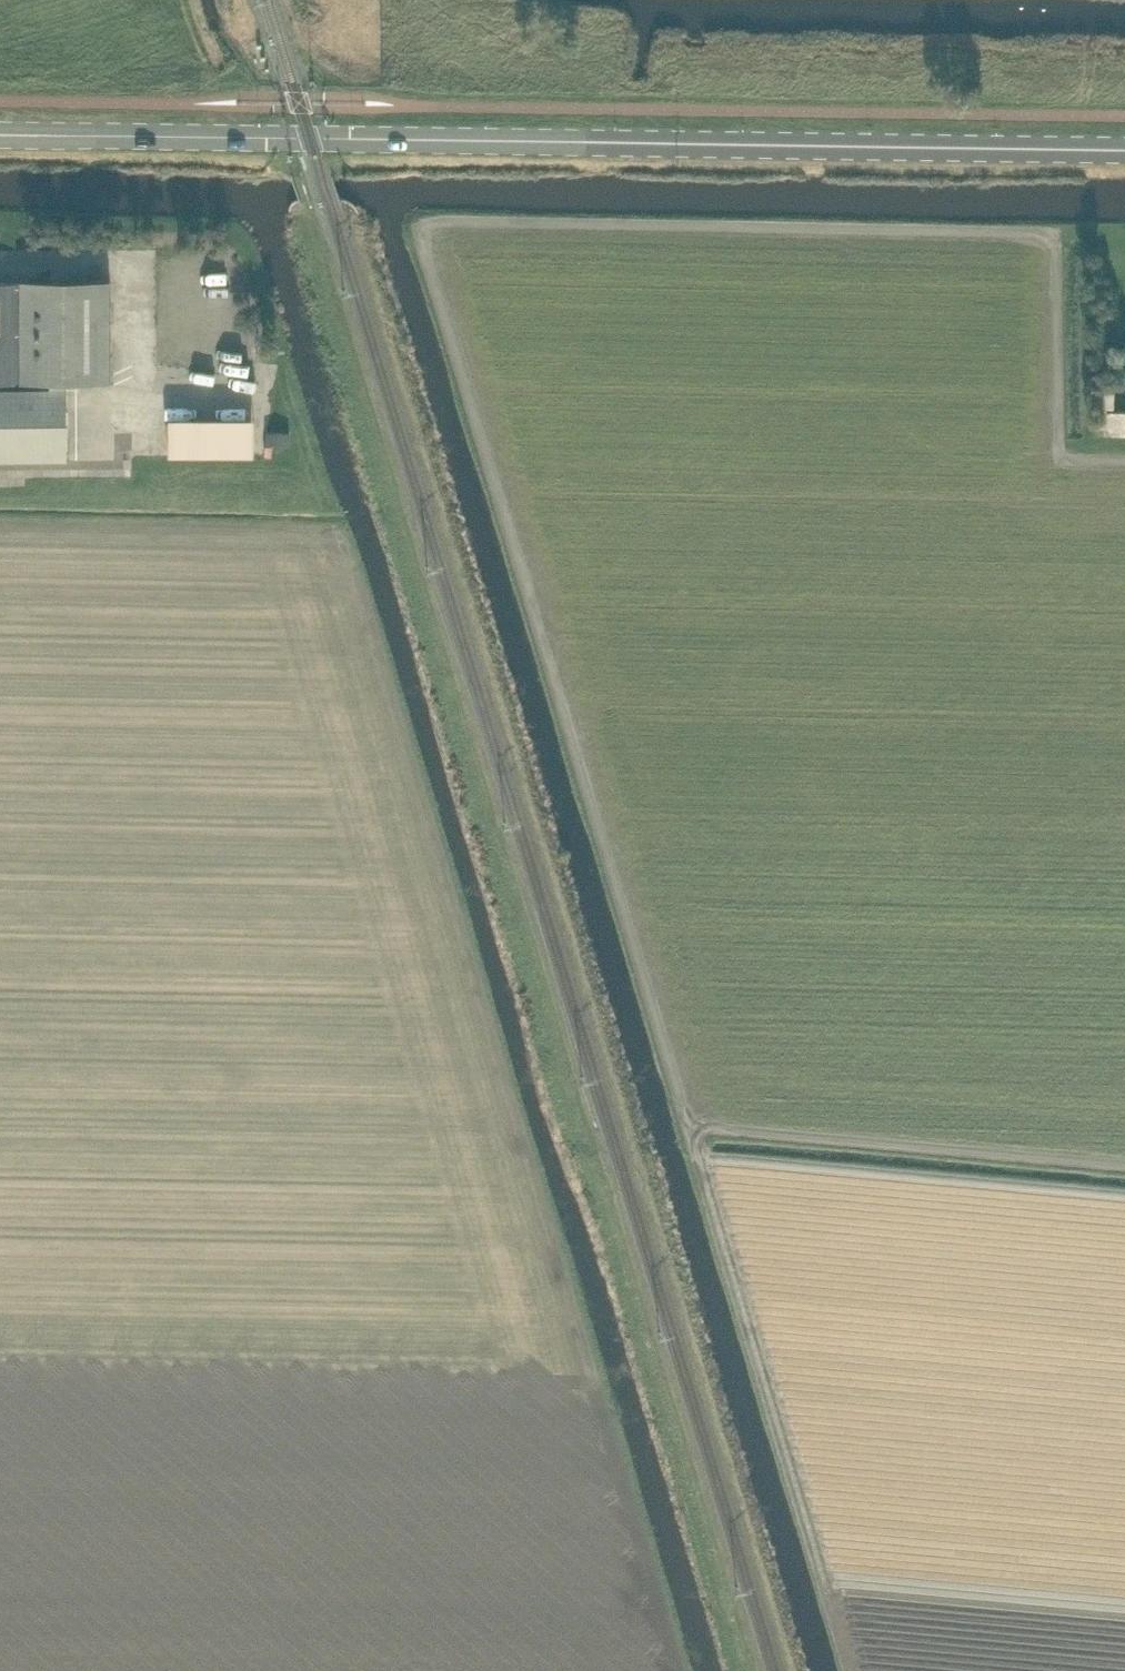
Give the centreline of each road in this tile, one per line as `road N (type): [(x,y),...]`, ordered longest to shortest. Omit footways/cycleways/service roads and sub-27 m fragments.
road 1 (tertiary): [(0,132),(1124,148)]

